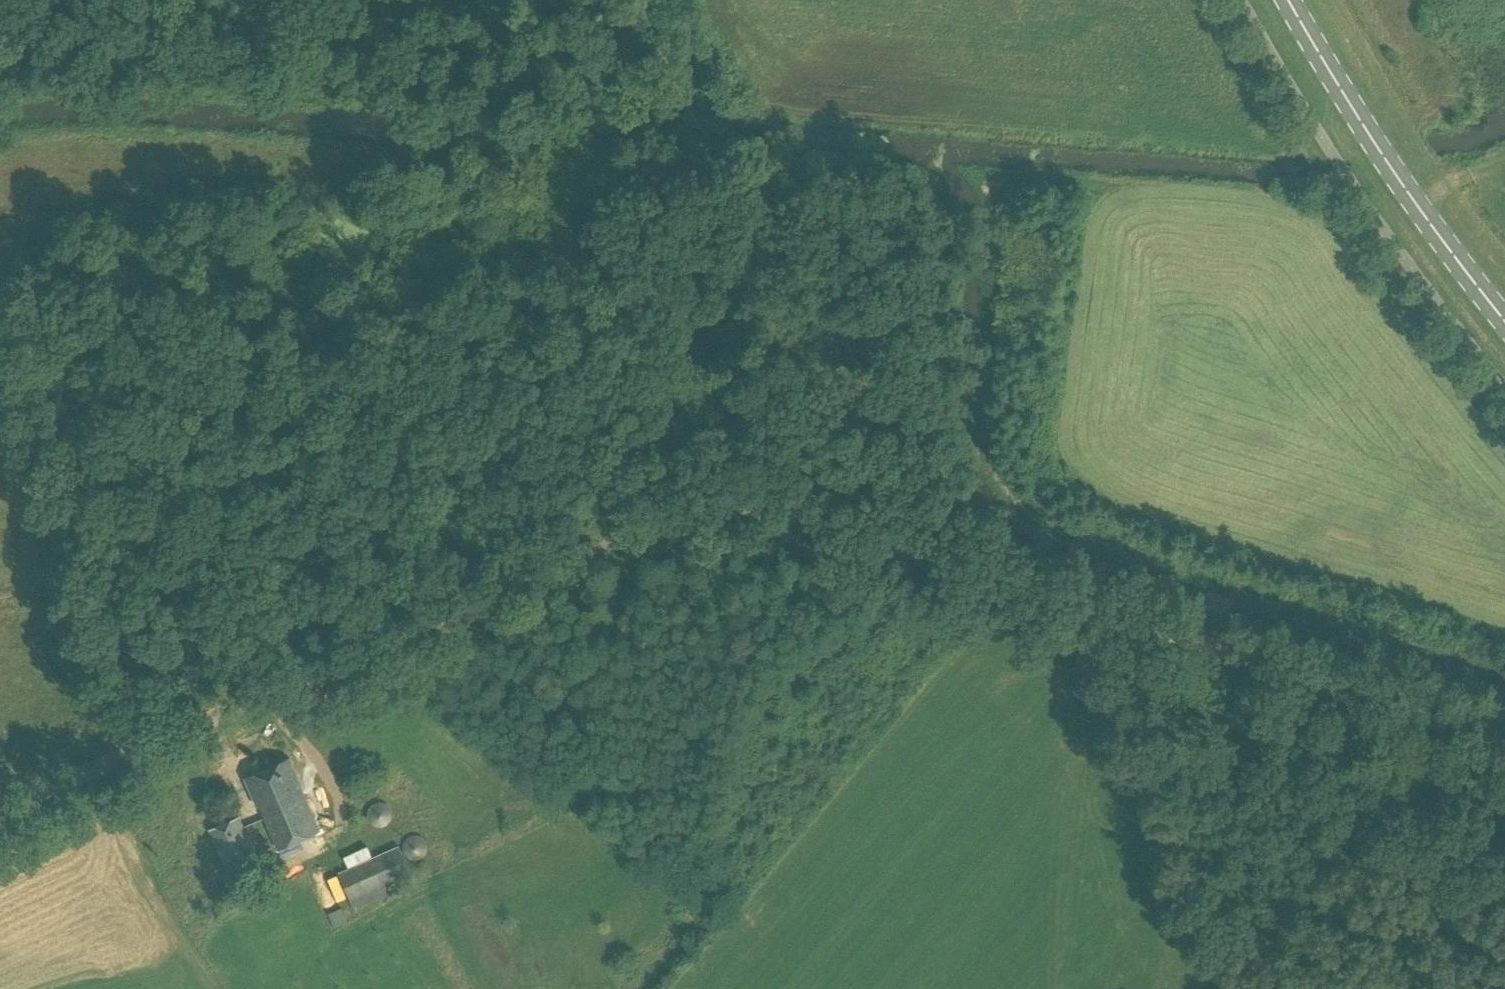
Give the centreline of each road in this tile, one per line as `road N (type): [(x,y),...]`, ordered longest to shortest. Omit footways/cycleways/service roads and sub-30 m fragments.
road 1 (unclassified): [(1504,738),(805,519),(723,508),(658,524),(0,809)]
road 2 (primary): [(1504,324),(1344,108),(1288,0)]

